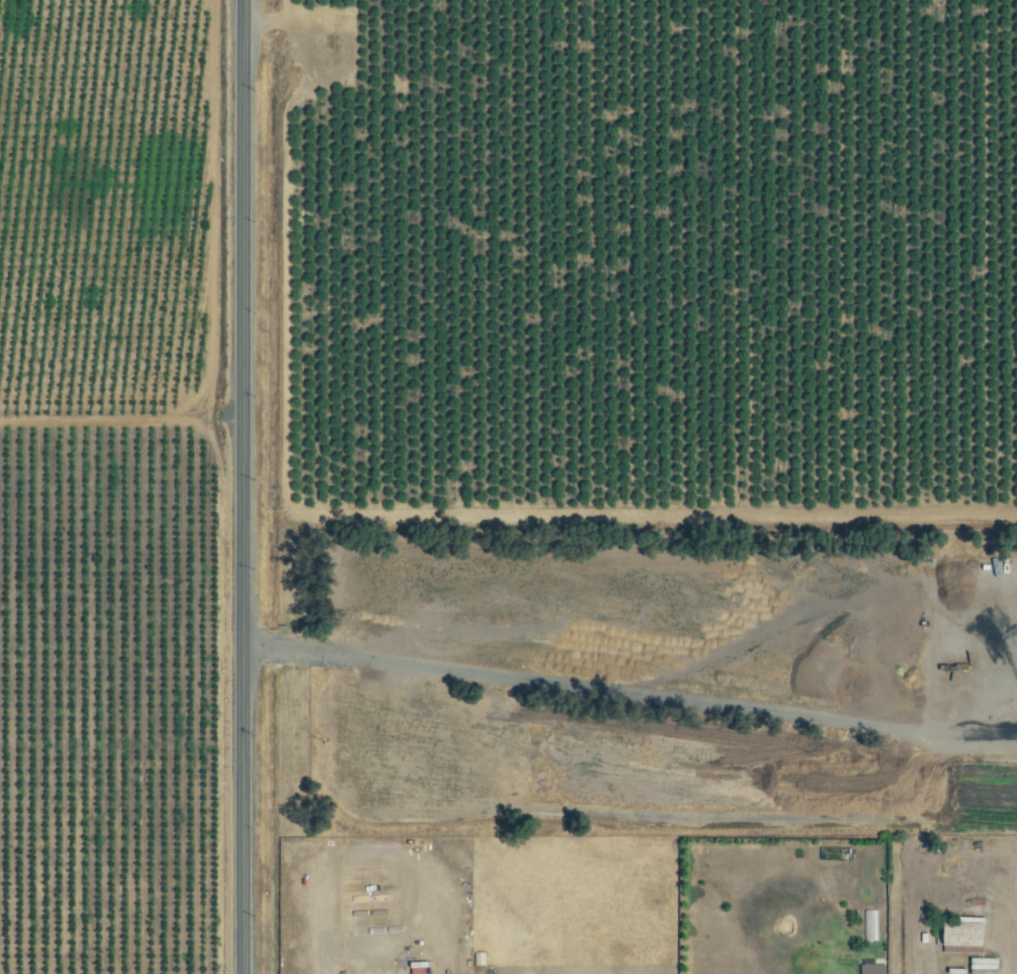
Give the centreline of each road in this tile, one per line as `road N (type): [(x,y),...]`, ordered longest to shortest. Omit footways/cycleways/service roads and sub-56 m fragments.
road 1 (secondary): [(241,973),(243,0)]

